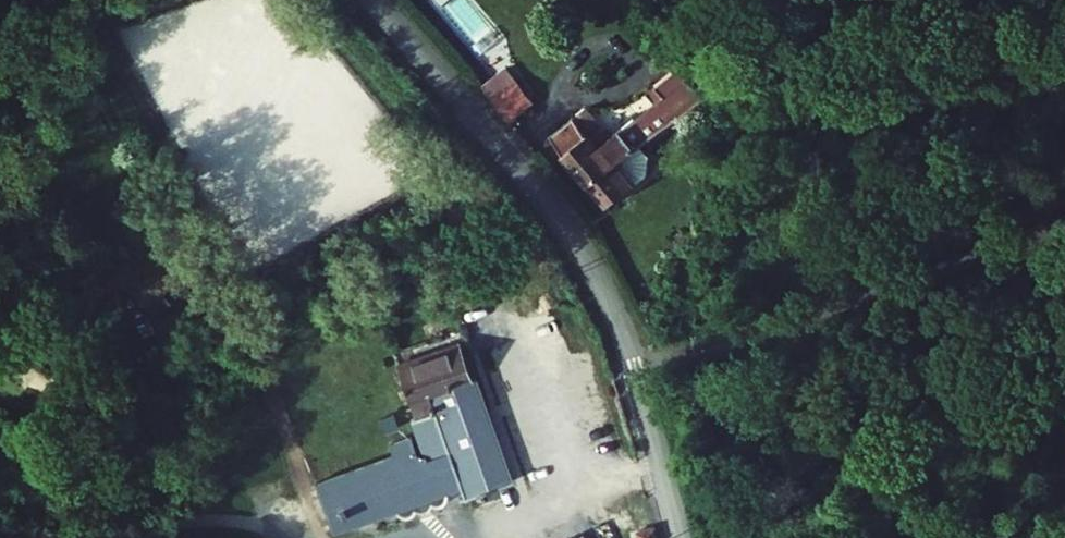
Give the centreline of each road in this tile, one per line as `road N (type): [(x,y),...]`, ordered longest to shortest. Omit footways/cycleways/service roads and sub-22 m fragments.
road 1 (unclassified): [(371,0),(525,178),(596,276),(629,357),(678,537)]

